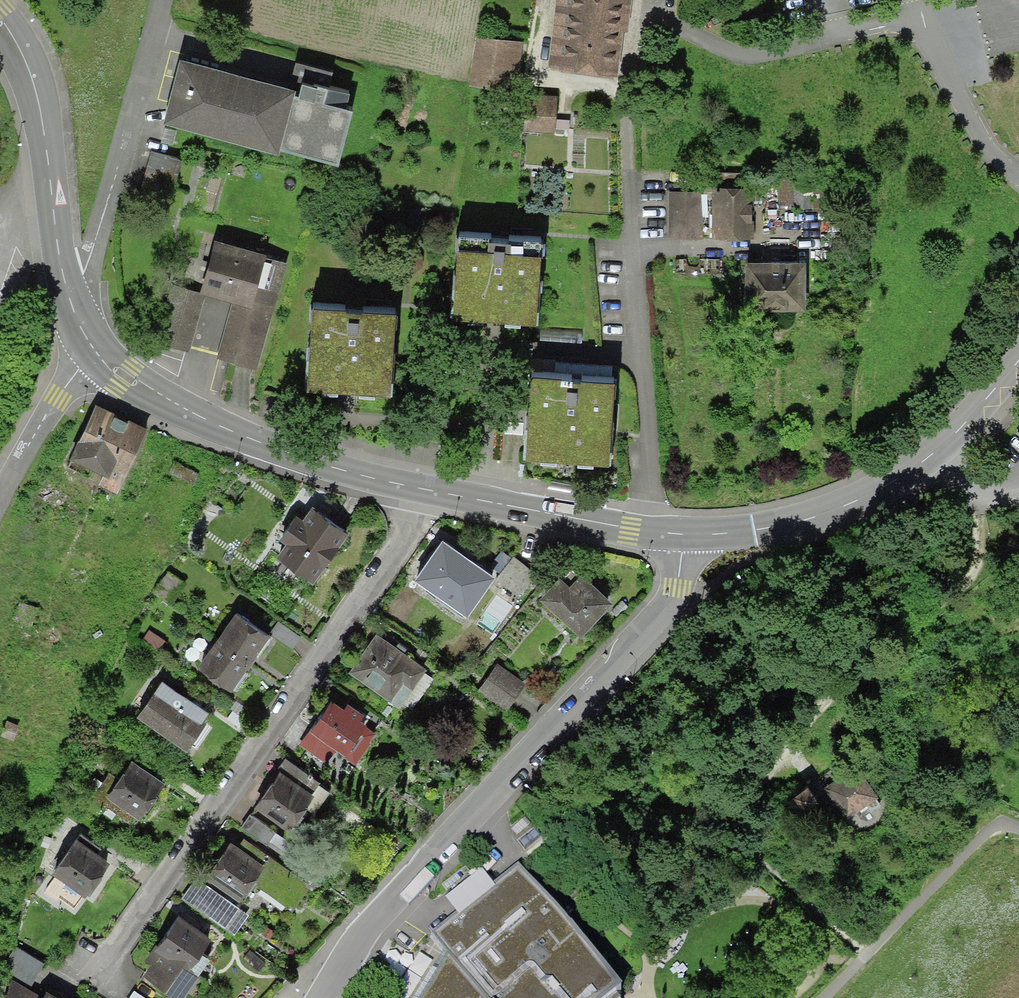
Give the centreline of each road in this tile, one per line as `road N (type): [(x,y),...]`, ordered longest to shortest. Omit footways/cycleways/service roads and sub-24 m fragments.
road 1 (residential): [(322,997),(375,918),(665,611),(682,573),(684,534)]
road 2 (residential): [(122,946),(434,492)]
road 3 (track): [(980,491),(974,577),(806,718),(719,818)]
road 4 (residential): [(1018,355),(930,457),(892,484),(806,521),(684,534)]
road 5 (residential): [(434,492),(225,430),(126,377),(82,328)]
road 6 (residential): [(164,0),(87,274),(82,328)]
road 7 (residential): [(82,328),(53,216),(39,97),(0,17)]
road 8 (residential): [(684,534),(434,492)]
road 9 (residential): [(82,328),(80,364),(0,494)]

